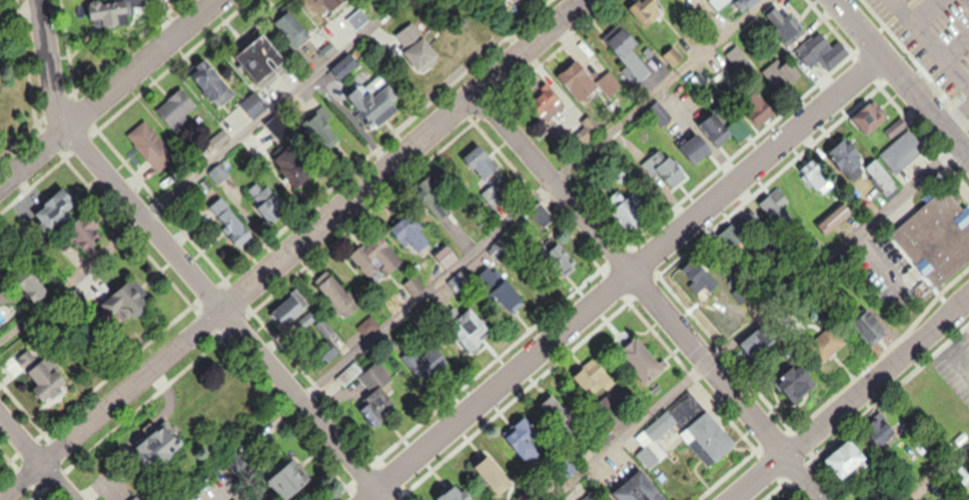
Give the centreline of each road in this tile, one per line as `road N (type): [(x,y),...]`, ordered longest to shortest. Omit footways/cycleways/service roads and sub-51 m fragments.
road 1 (residential): [(582,0),(0,496)]
road 2 (residential): [(879,54),(370,499)]
road 3 (residential): [(382,499),(62,133),(40,0)]
road 4 (residential): [(826,499),(476,93)]
road 5 (residential): [(968,294),(732,499)]
road 6 (residential): [(222,0),(0,185)]
road 7 (residential): [(968,160),(832,0)]

